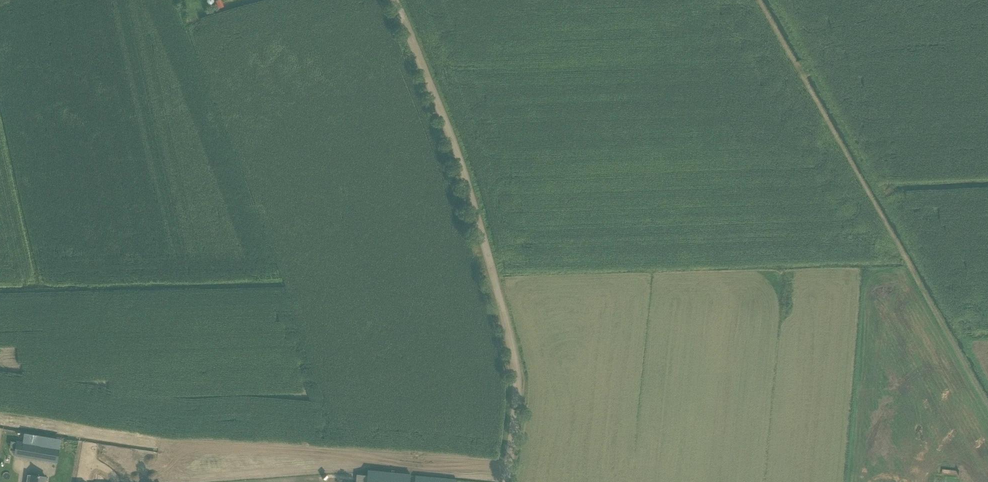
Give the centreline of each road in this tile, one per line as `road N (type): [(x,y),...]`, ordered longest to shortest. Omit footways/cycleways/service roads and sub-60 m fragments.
road 1 (unclassified): [(508,481),(519,402),(513,342),(465,176),(397,0)]

